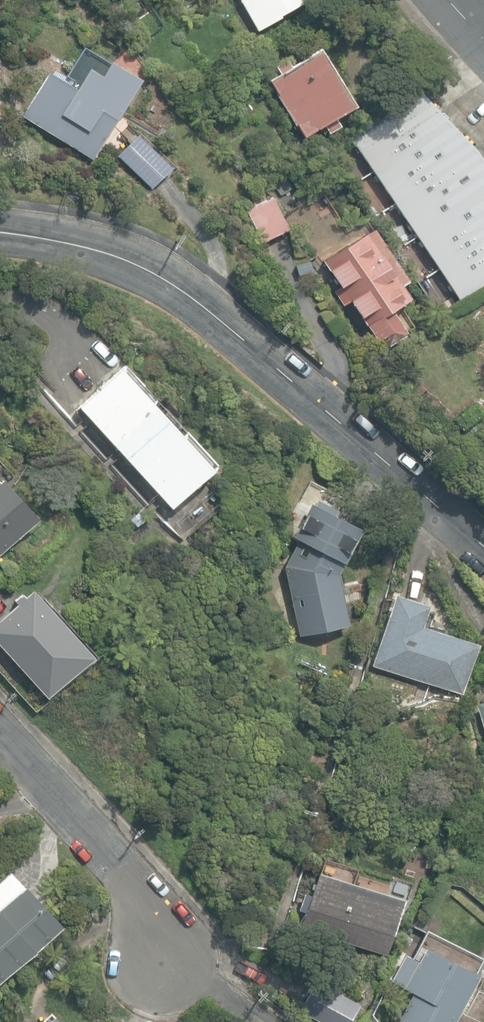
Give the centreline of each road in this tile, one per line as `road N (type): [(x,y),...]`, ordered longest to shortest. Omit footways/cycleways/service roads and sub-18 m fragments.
road 1 (residential): [(483,547),(176,287),(116,257),(0,232)]
road 2 (residential): [(0,724),(172,939),(169,965)]

